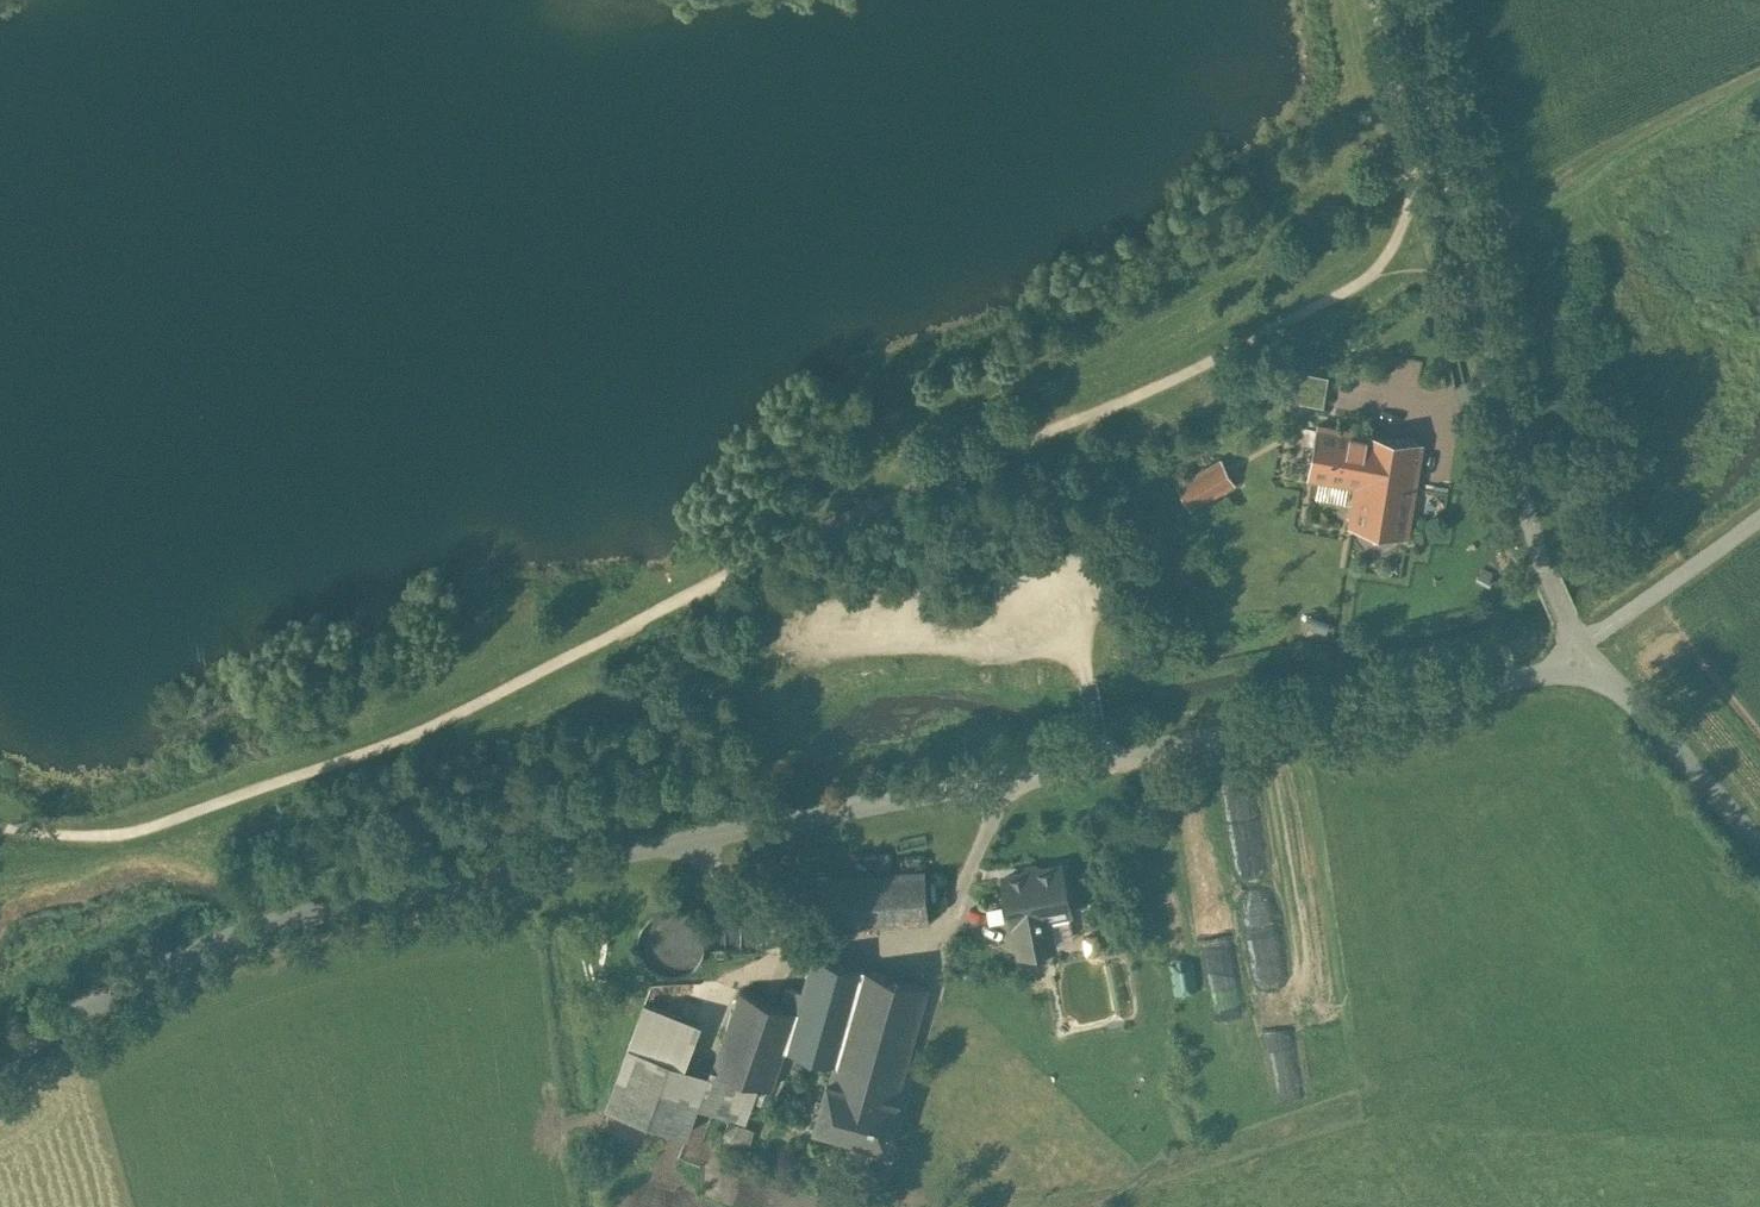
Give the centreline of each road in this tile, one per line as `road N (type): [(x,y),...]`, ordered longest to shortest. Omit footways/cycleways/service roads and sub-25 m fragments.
road 1 (unclassified): [(1574,666),(240,926),(0,1067)]
road 2 (unclassified): [(1574,666),(1529,523),(1411,0)]
road 3 (unclassified): [(1759,854),(1624,695),(1574,666)]

